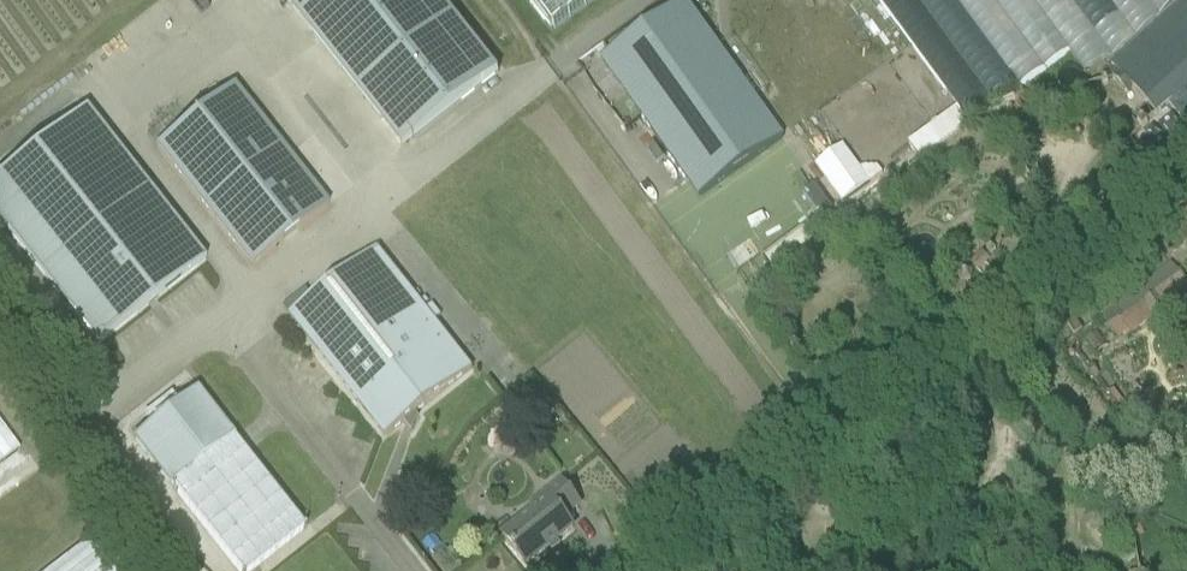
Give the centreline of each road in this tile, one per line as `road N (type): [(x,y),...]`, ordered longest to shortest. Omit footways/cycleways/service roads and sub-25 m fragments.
road 1 (track): [(0,353),(176,570)]

